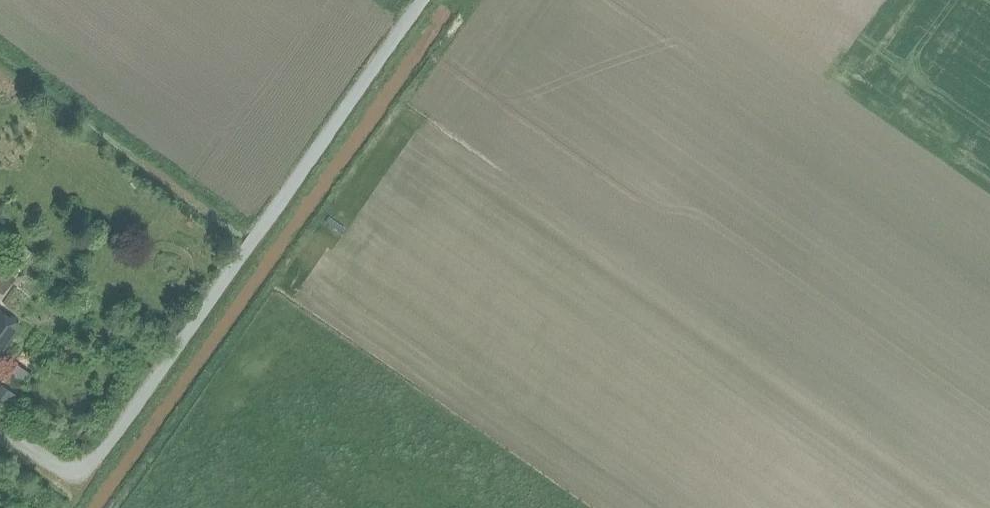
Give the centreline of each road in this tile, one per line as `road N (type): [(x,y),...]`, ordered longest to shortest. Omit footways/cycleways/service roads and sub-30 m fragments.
road 1 (unclassified): [(421,0),(93,463),(79,470),(51,465),(0,427)]

